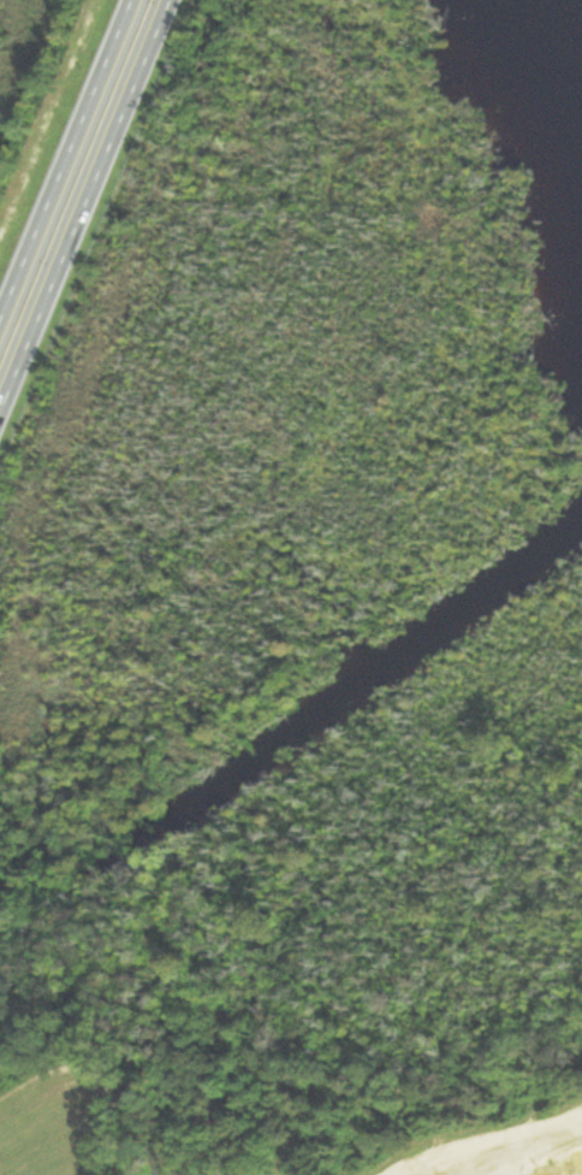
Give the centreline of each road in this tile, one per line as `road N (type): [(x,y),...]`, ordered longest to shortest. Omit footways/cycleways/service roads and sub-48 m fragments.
road 1 (trunk): [(0,424),(170,0)]
road 2 (trunk): [(137,0),(0,335)]

